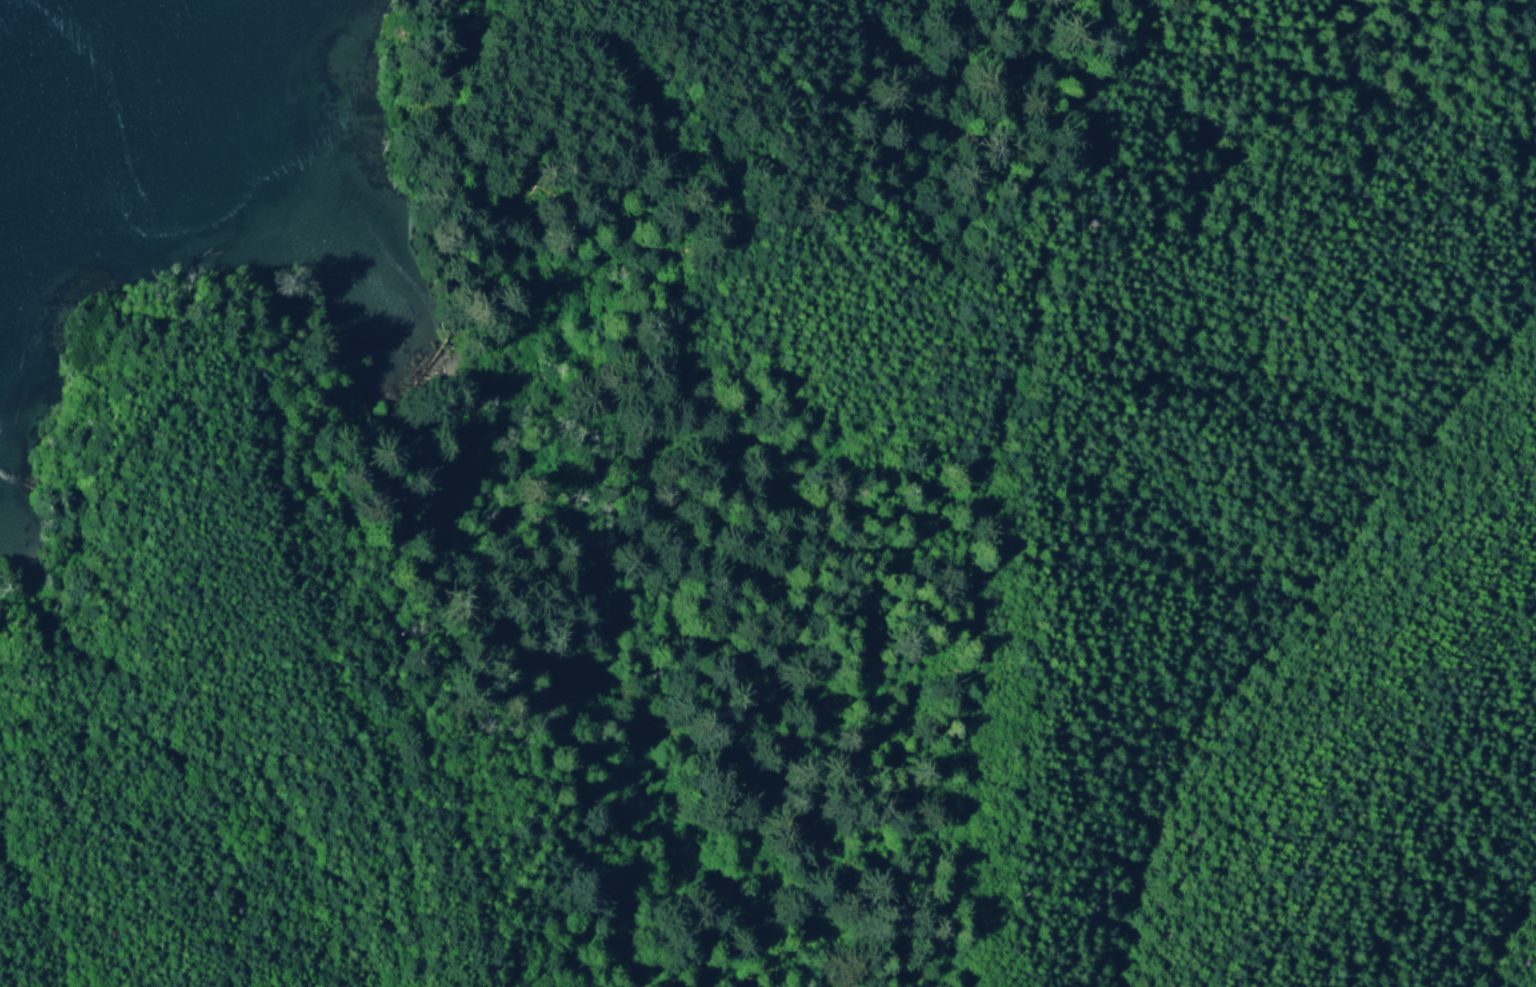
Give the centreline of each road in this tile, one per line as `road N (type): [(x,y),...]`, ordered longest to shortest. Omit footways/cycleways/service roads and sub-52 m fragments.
road 1 (residential): [(1372,0),(1380,23),(1316,105),(1339,164),(1392,188),(1509,64),(1534,0)]

